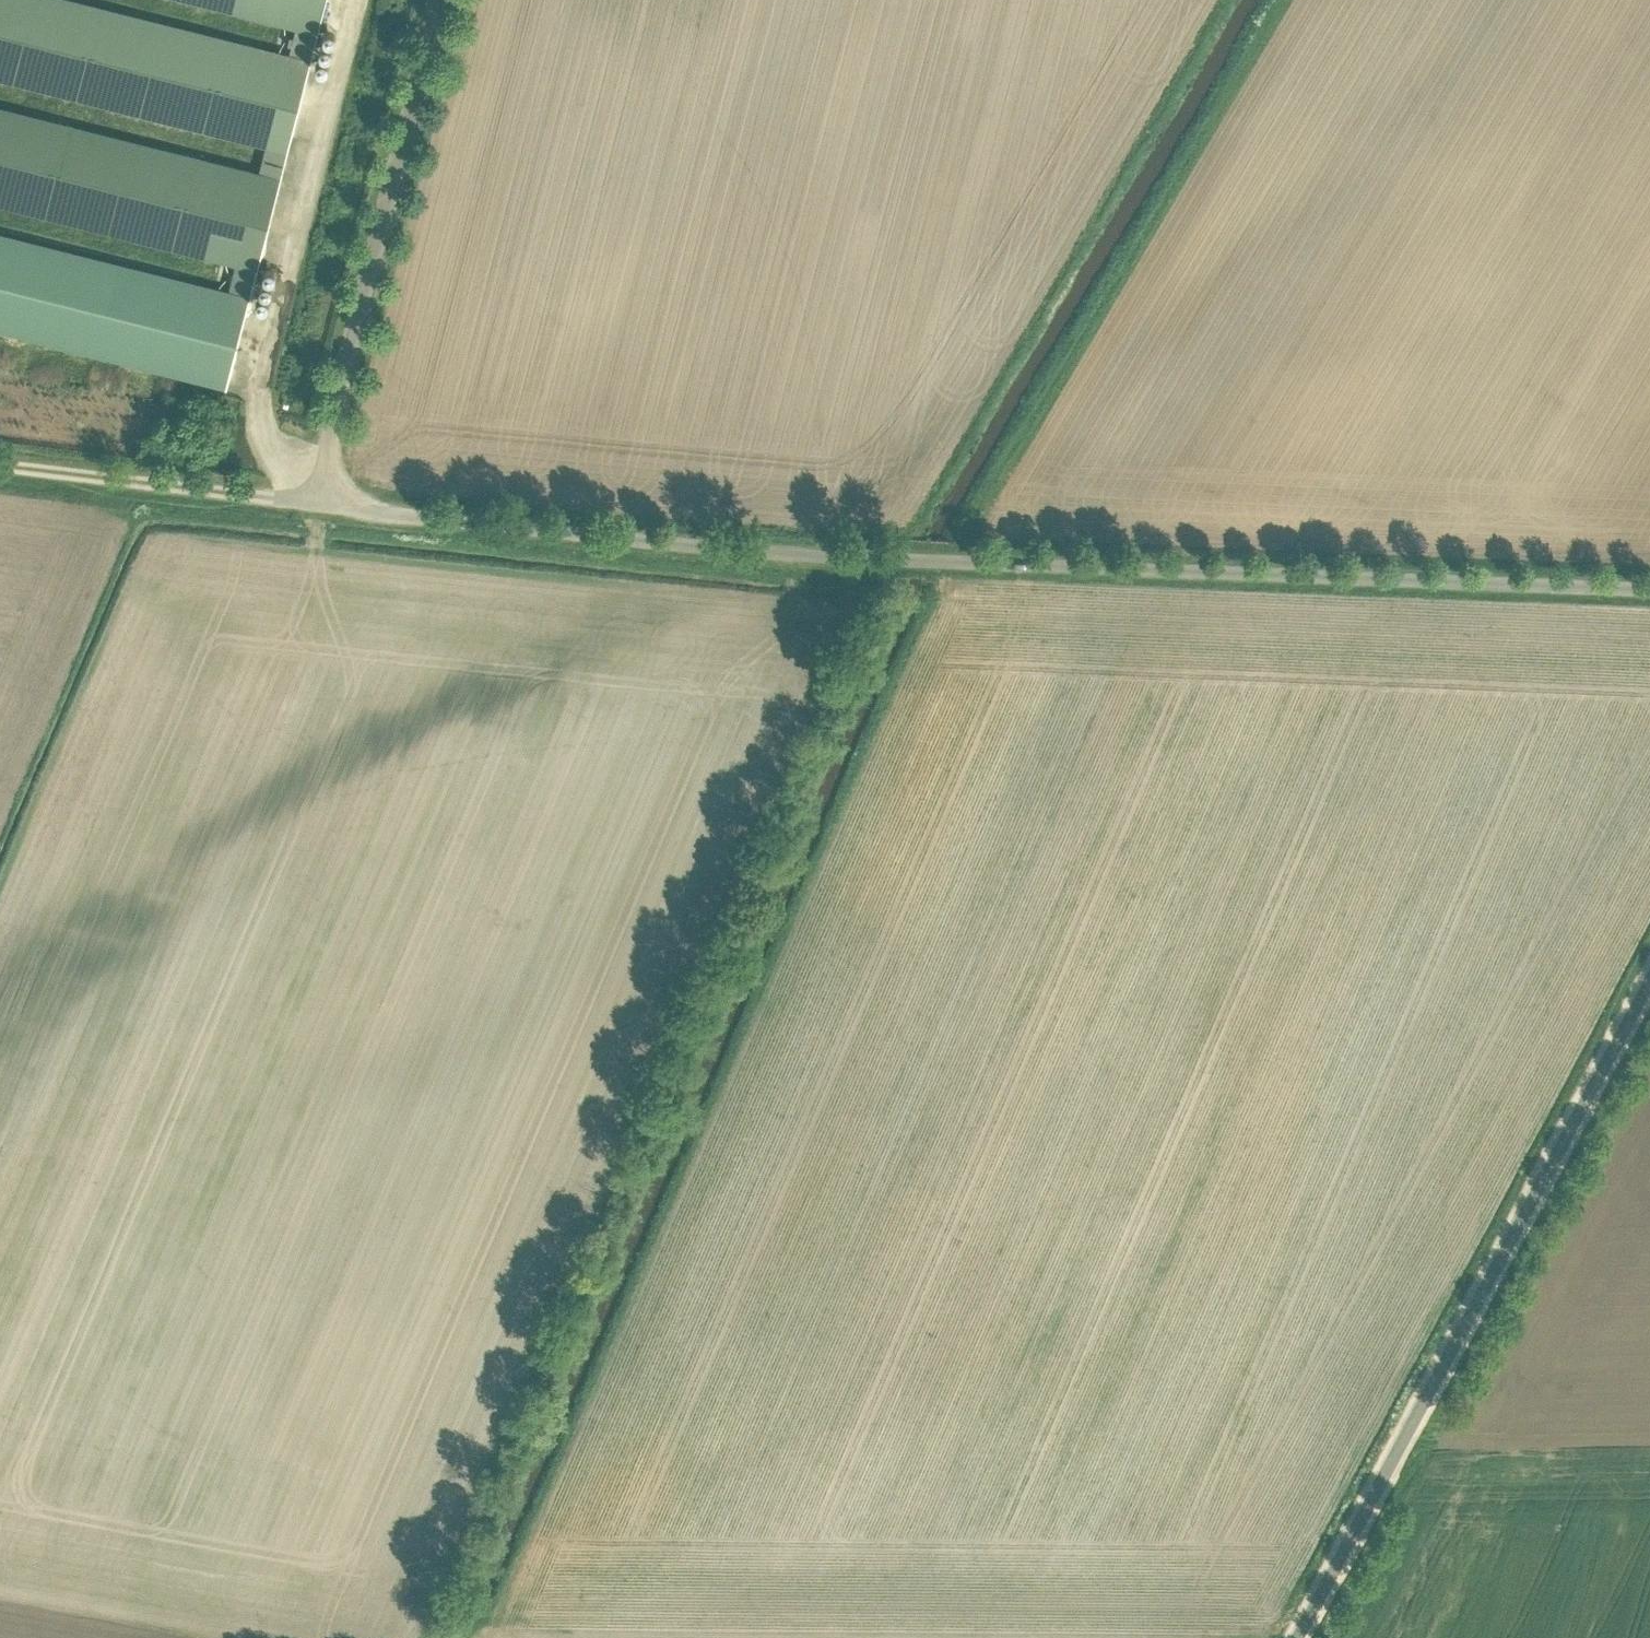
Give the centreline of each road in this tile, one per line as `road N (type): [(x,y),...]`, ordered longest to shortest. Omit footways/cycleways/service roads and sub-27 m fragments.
road 1 (track): [(897,559),(655,542),(11,466)]
road 2 (tertiary): [(1297,1637),(1649,981)]
road 3 (track): [(1649,590),(952,563)]
road 4 (unclassified): [(334,504),(331,427),(439,0)]

